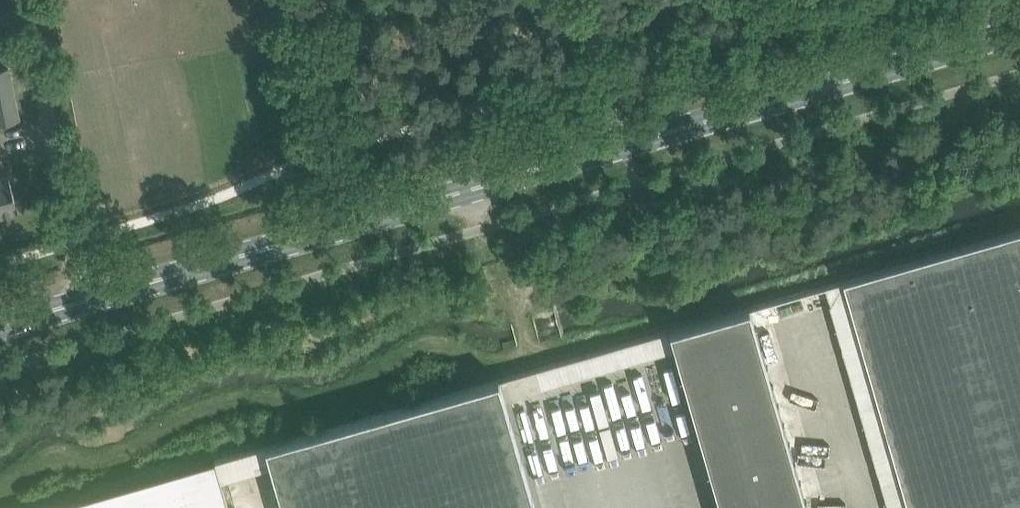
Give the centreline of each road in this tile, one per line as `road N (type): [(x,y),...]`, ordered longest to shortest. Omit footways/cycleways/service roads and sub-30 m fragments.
road 1 (primary): [(0,325),(625,152)]
road 2 (primary): [(625,152),(1019,37)]
road 3 (unclassified): [(585,0),(625,152)]

